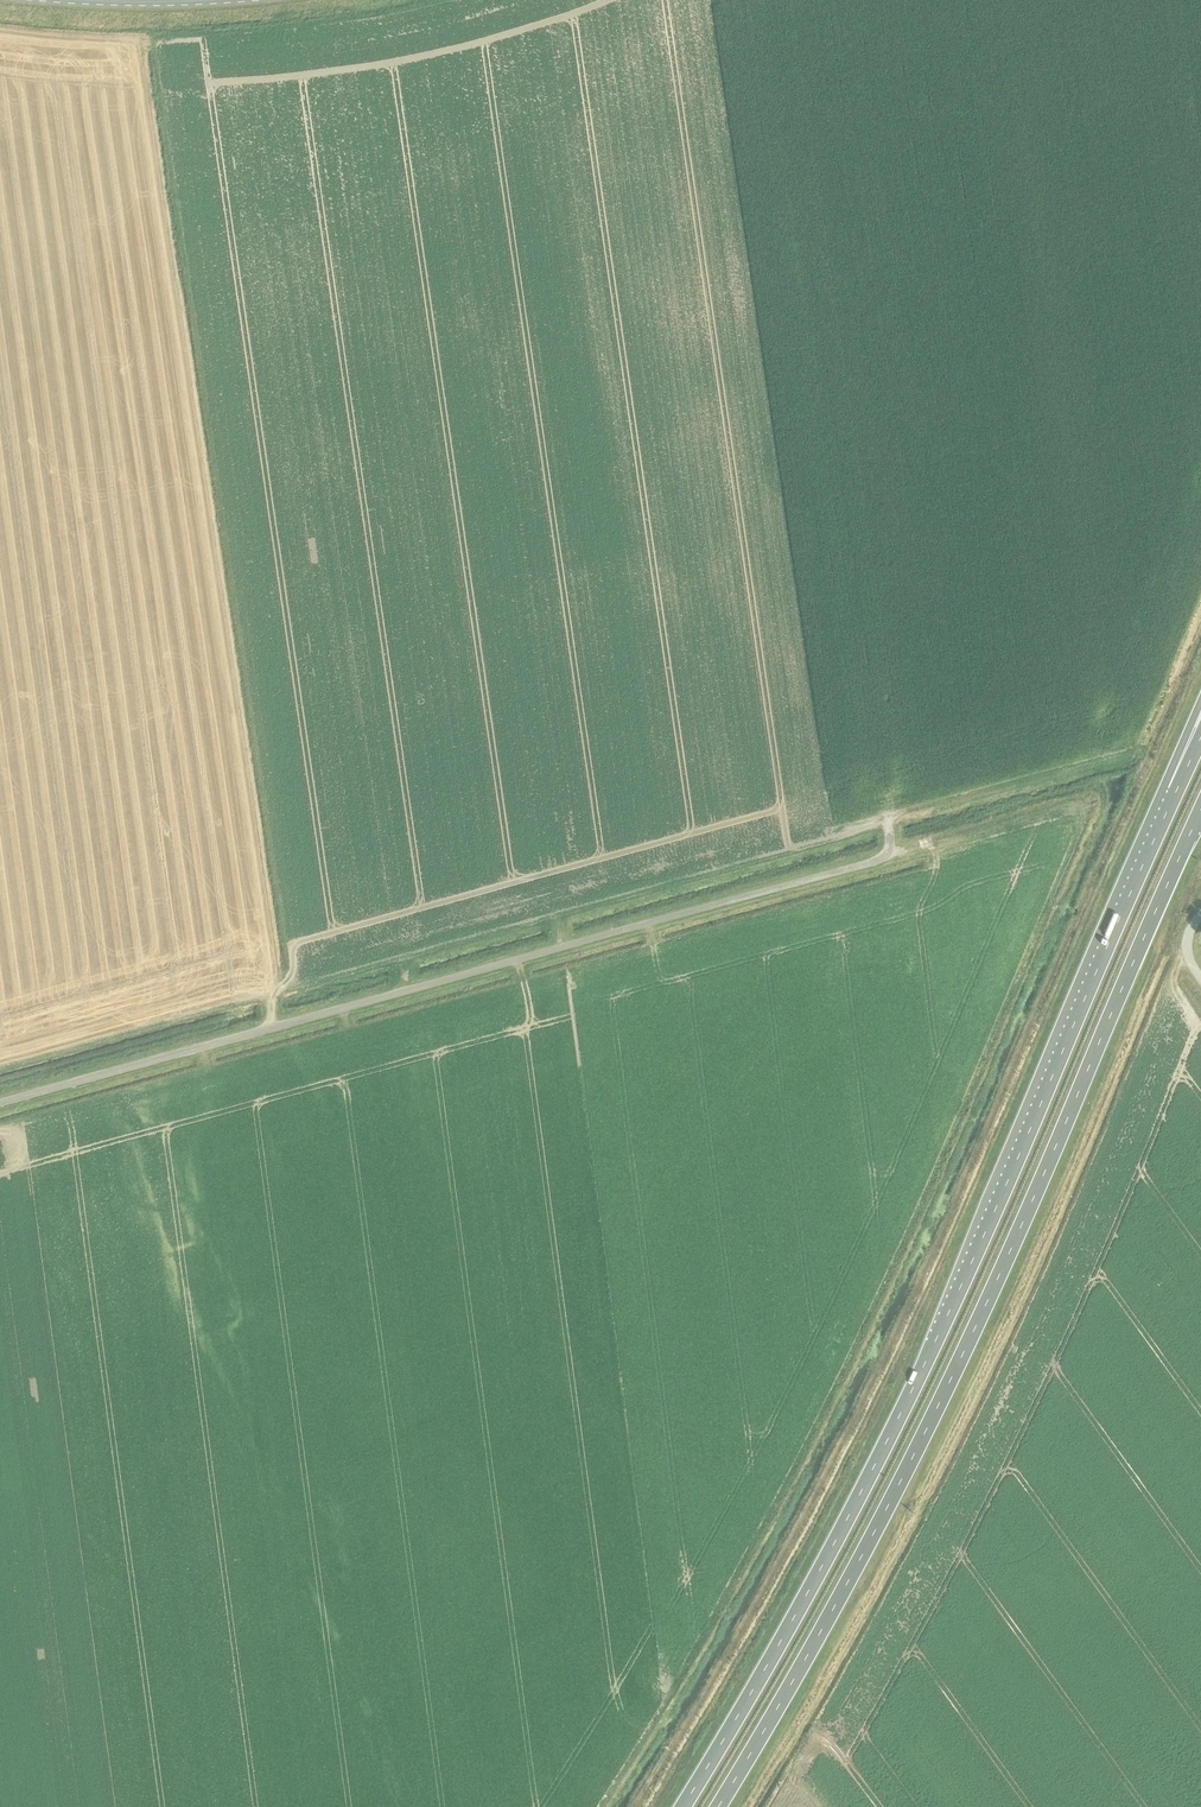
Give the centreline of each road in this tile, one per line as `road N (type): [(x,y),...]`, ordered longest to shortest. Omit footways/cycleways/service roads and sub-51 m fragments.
road 1 (trunk): [(1176,791),(930,1349),(824,1561),(681,1806)]
road 2 (trunk): [(719,1806),(960,1362),(1200,809)]
road 3 (unclassified): [(0,1104),(902,850)]

